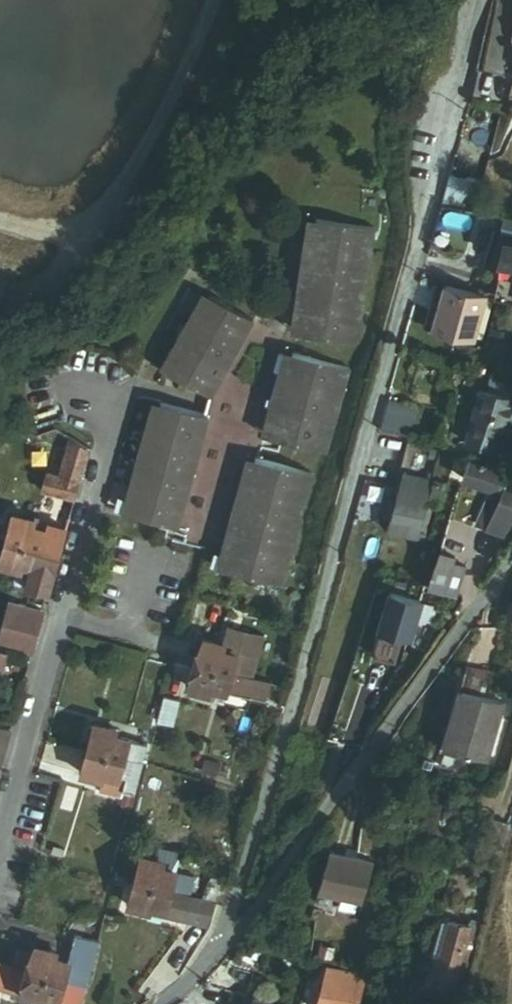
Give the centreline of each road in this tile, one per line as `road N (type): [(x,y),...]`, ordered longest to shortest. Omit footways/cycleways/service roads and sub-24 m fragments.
road 1 (residential): [(199,976),(238,881),(479,0)]
road 2 (residential): [(199,976),(511,563)]
road 3 (residential): [(0,847),(129,392)]

